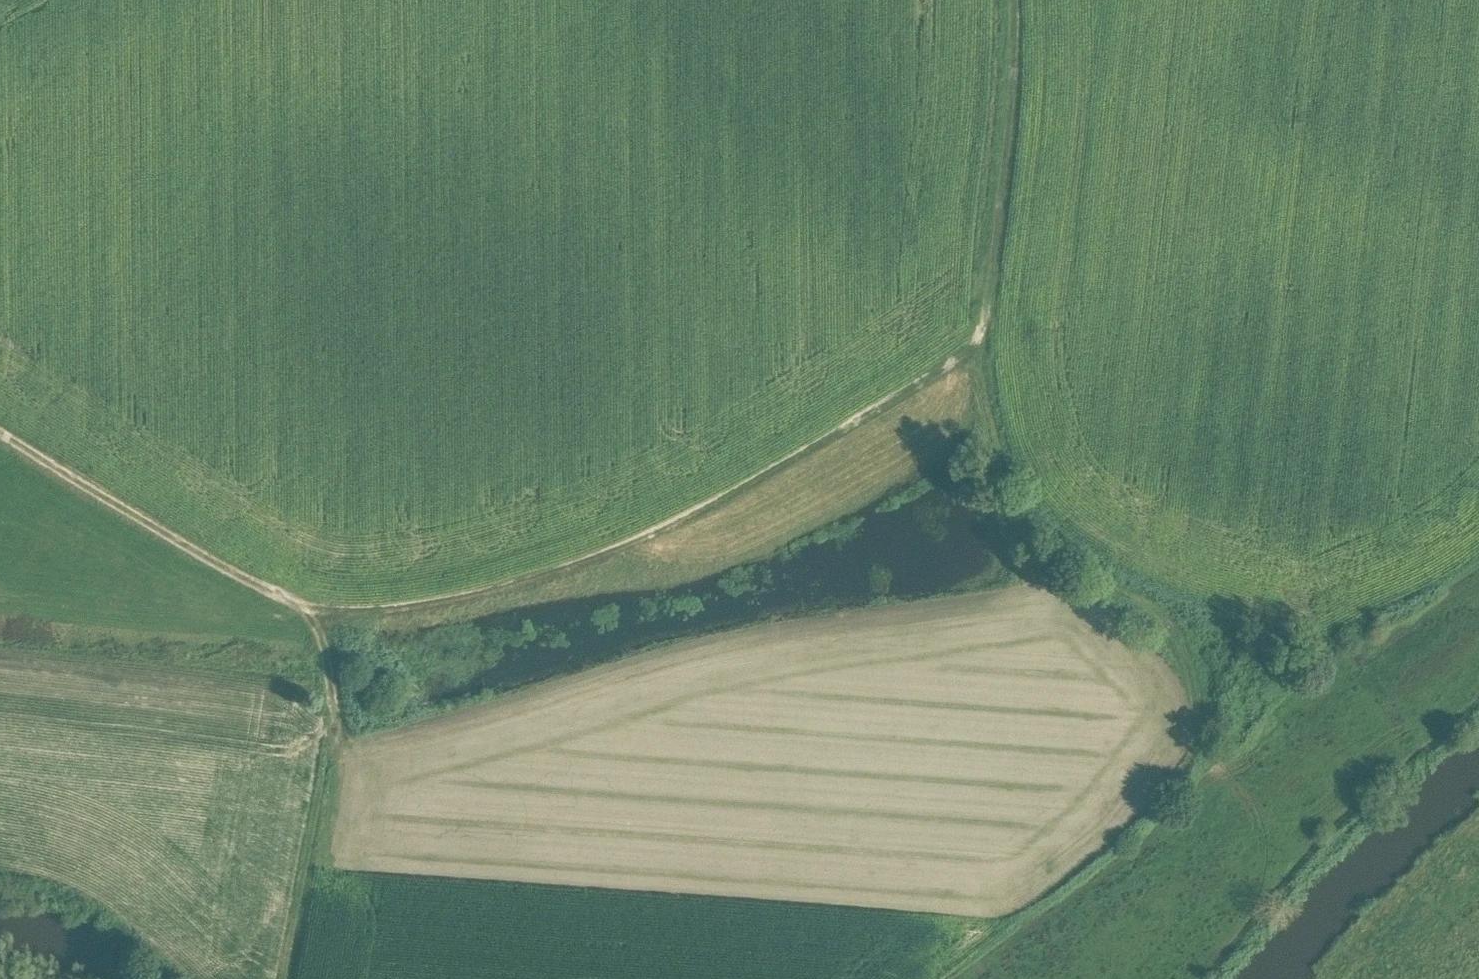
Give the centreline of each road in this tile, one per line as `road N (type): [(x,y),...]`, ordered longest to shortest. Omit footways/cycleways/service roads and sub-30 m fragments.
road 1 (track): [(1008,0),(993,278),(961,354),(669,528),(586,559),(435,597),(312,612)]
road 2 (track): [(1216,770),(1200,690),(1167,627),(1120,594),(1027,560),(988,440),(970,341)]
road 3 (track): [(312,612),(0,434)]
road 4 (track): [(335,743),(312,612)]

